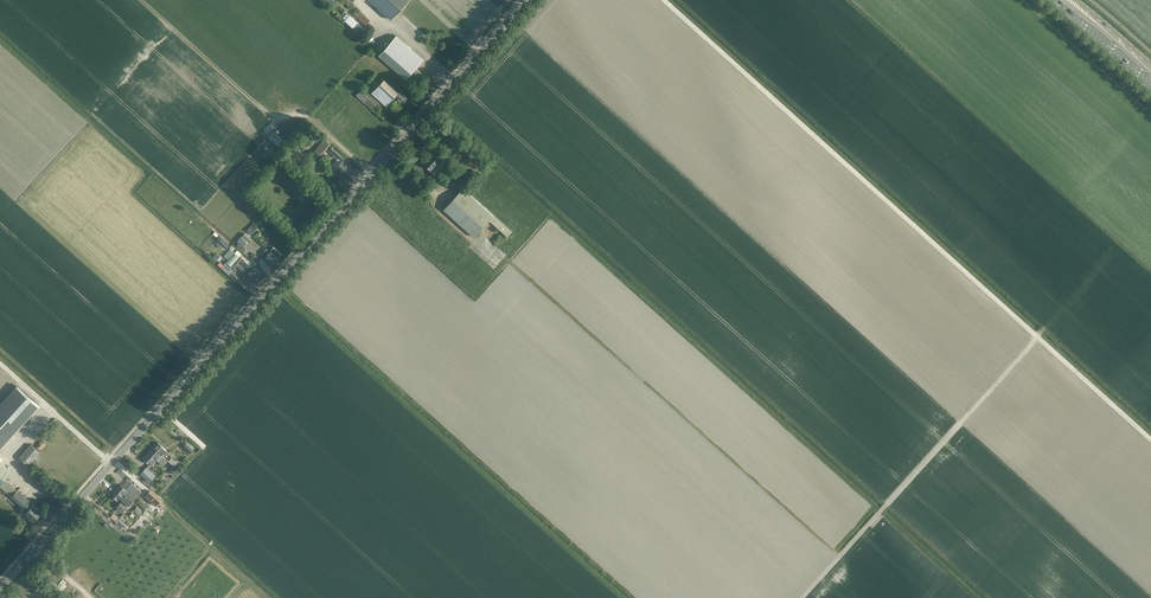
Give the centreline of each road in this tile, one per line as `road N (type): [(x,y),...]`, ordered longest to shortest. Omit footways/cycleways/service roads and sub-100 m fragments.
road 1 (tertiary): [(0,589),(528,0)]
road 2 (track): [(664,0),(1150,438)]
road 3 (track): [(1038,337),(802,597)]
road 4 (secondary): [(1053,0),(1150,88)]

